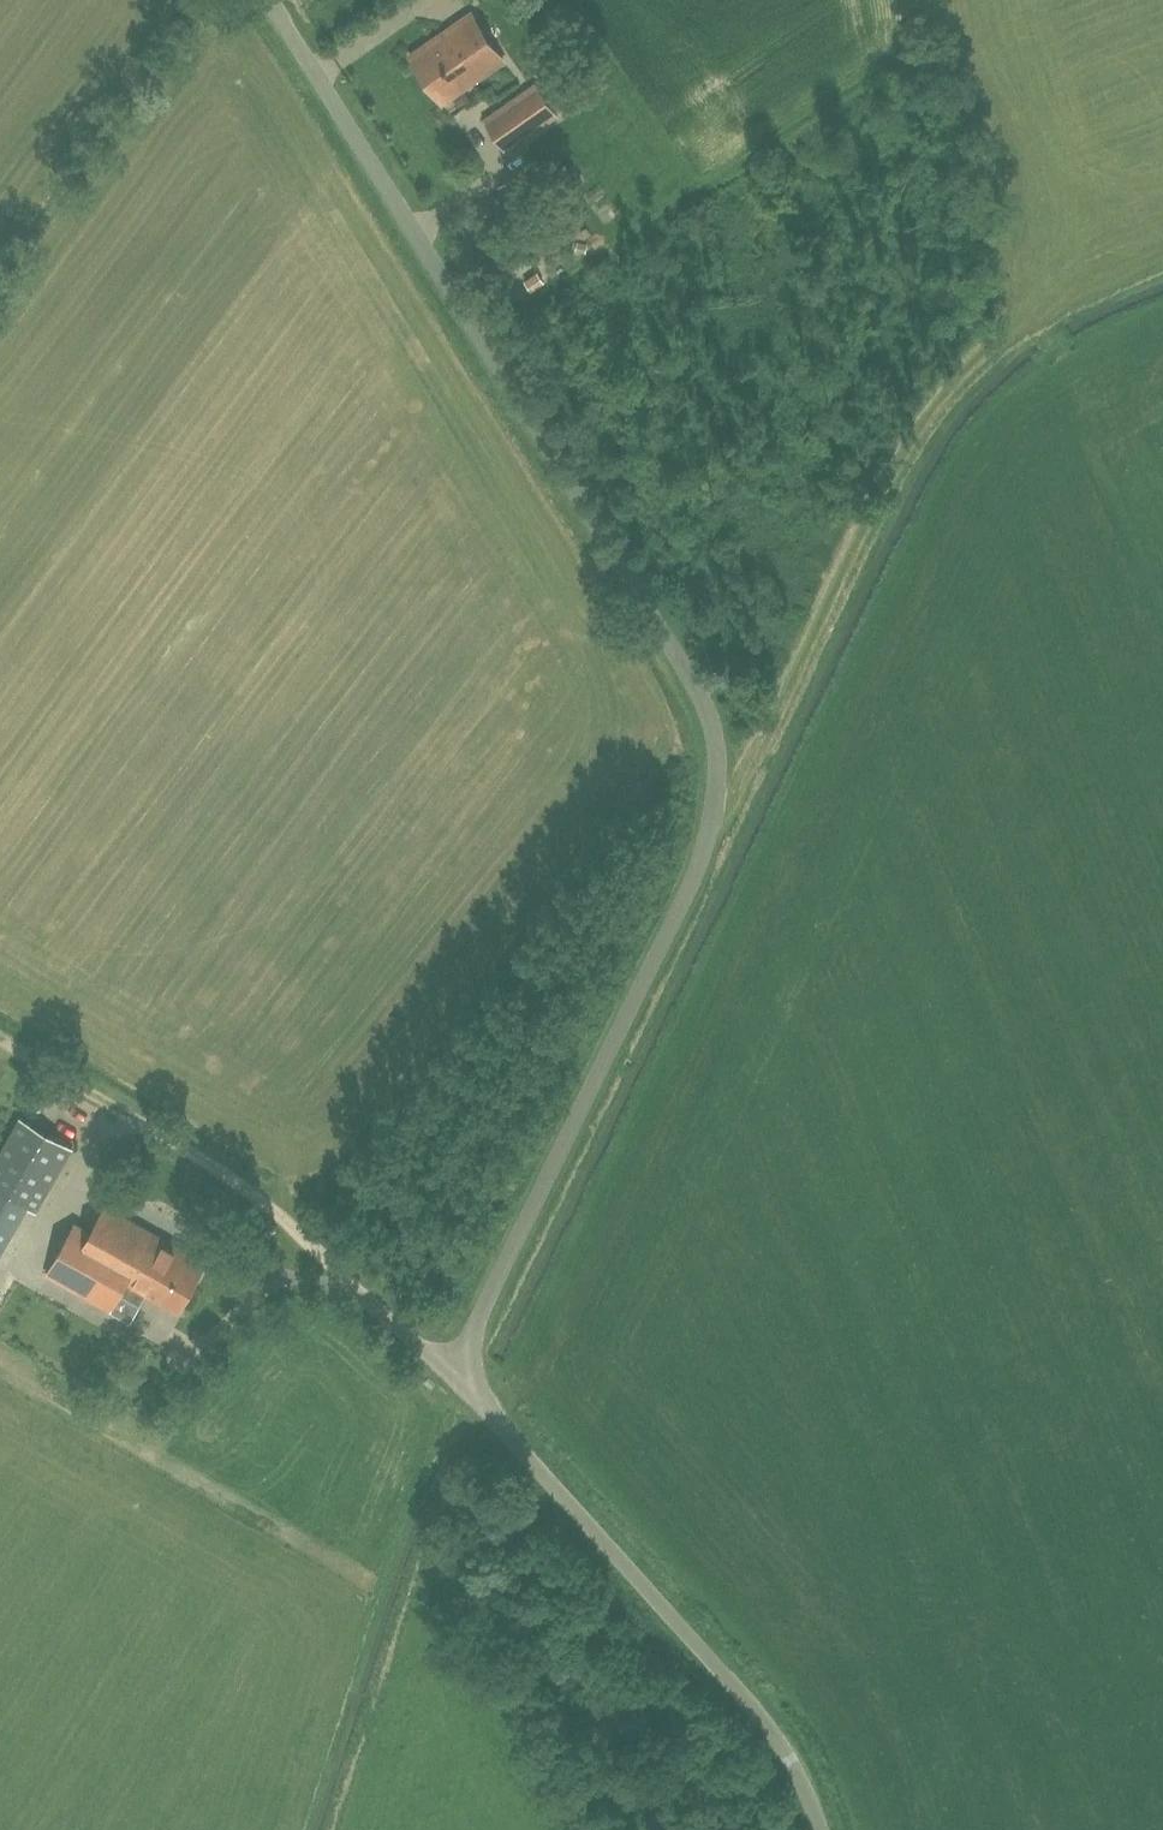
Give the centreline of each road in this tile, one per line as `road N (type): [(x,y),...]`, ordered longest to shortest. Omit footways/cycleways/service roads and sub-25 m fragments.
road 1 (unclassified): [(820,1829),(806,1788),(747,1702),(454,1374),(702,858),(717,751),(686,667),(267,0)]

